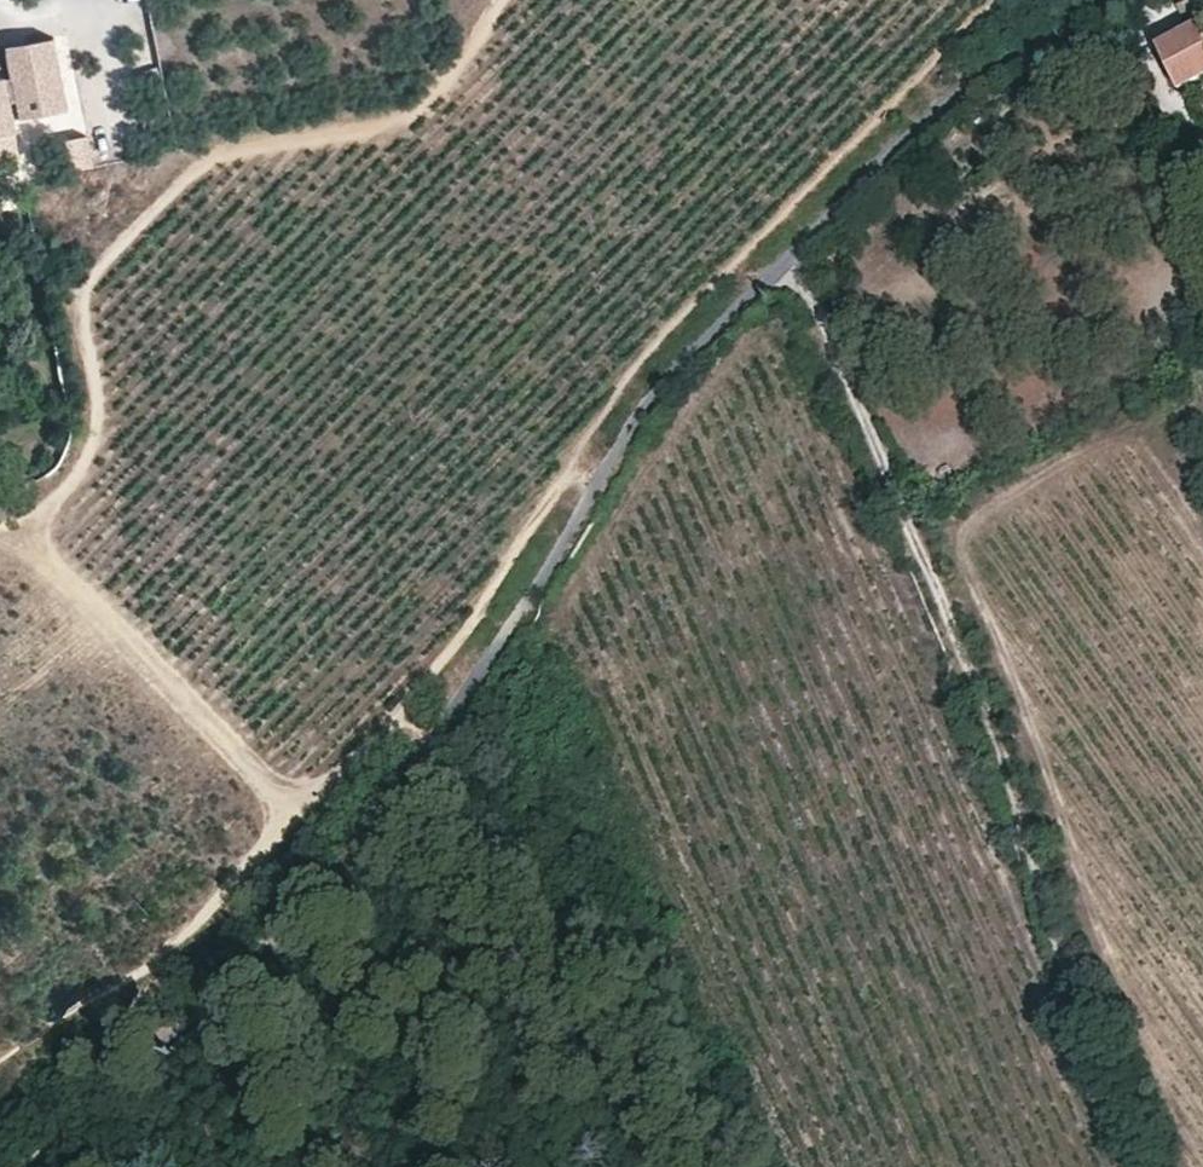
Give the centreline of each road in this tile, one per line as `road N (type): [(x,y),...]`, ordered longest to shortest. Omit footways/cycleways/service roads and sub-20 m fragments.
road 1 (track): [(45,1166),(212,1005),(518,630),(648,401),(815,225),(961,90),(1007,54),(1057,41),(1117,0)]
road 2 (track): [(792,248),(1150,1166)]

